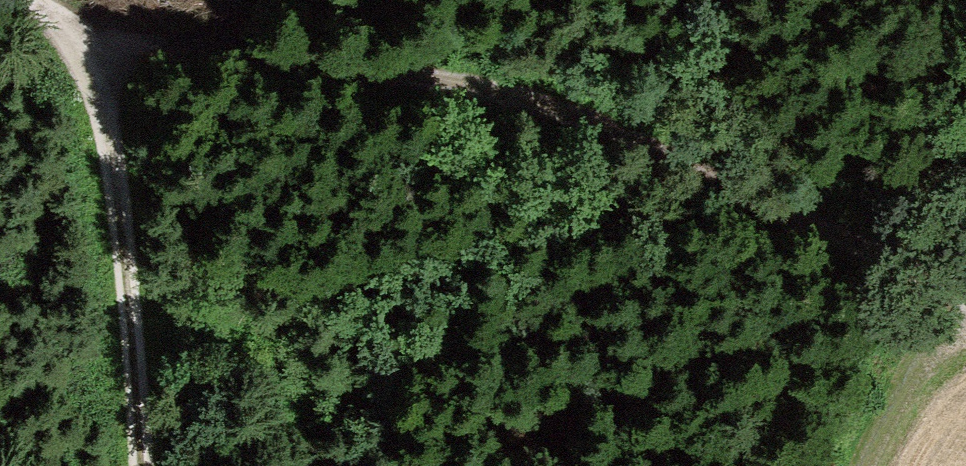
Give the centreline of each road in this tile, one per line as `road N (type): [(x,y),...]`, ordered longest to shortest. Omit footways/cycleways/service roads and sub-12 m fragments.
road 1 (track): [(50,8),(153,42),(397,76),(559,112),(805,219),(965,311)]
road 2 (track): [(151,465),(130,214),(106,101),(50,8)]
road 3 (track): [(965,328),(922,368),(871,465)]

